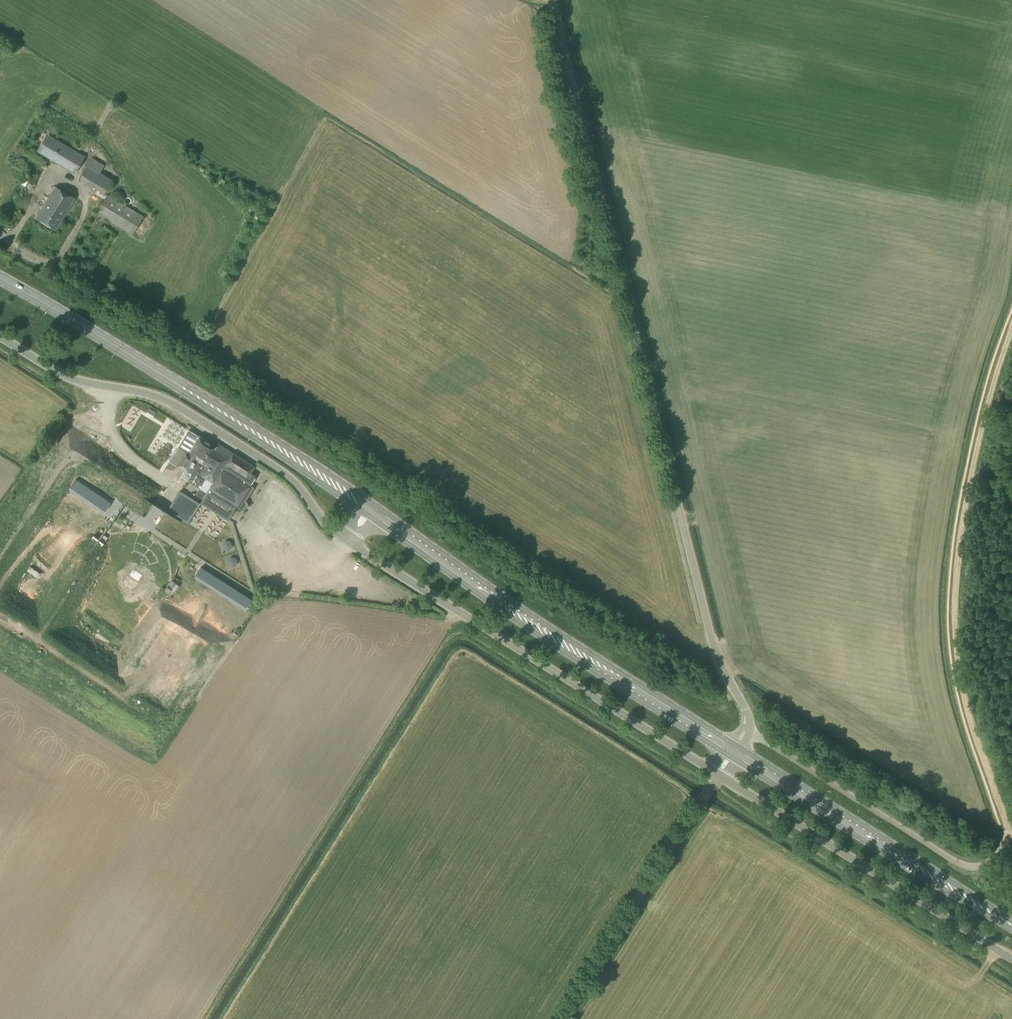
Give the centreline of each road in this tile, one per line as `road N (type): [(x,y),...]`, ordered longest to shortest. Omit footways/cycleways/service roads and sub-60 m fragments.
road 1 (unclassified): [(745,730),(745,709),(717,662),(548,0)]
road 2 (track): [(1006,832),(961,679),(956,584),(986,414),(1011,338)]
road 3 (primary): [(373,512),(0,280)]
road 4 (primary): [(735,748),(545,632),(373,512)]
road 5 (unclassified): [(718,774),(352,544)]
road 6 (unclassified): [(352,544),(324,524),(281,470),(214,429),(156,395),(67,378),(0,336)]
road 7 (unclassified): [(1011,957),(718,774)]
road 8 (primary): [(1011,924),(735,748)]
road 9 (unclassified): [(1006,832),(996,857),(964,865),(745,730)]
road 10 (unclassified): [(564,1018),(718,774)]

